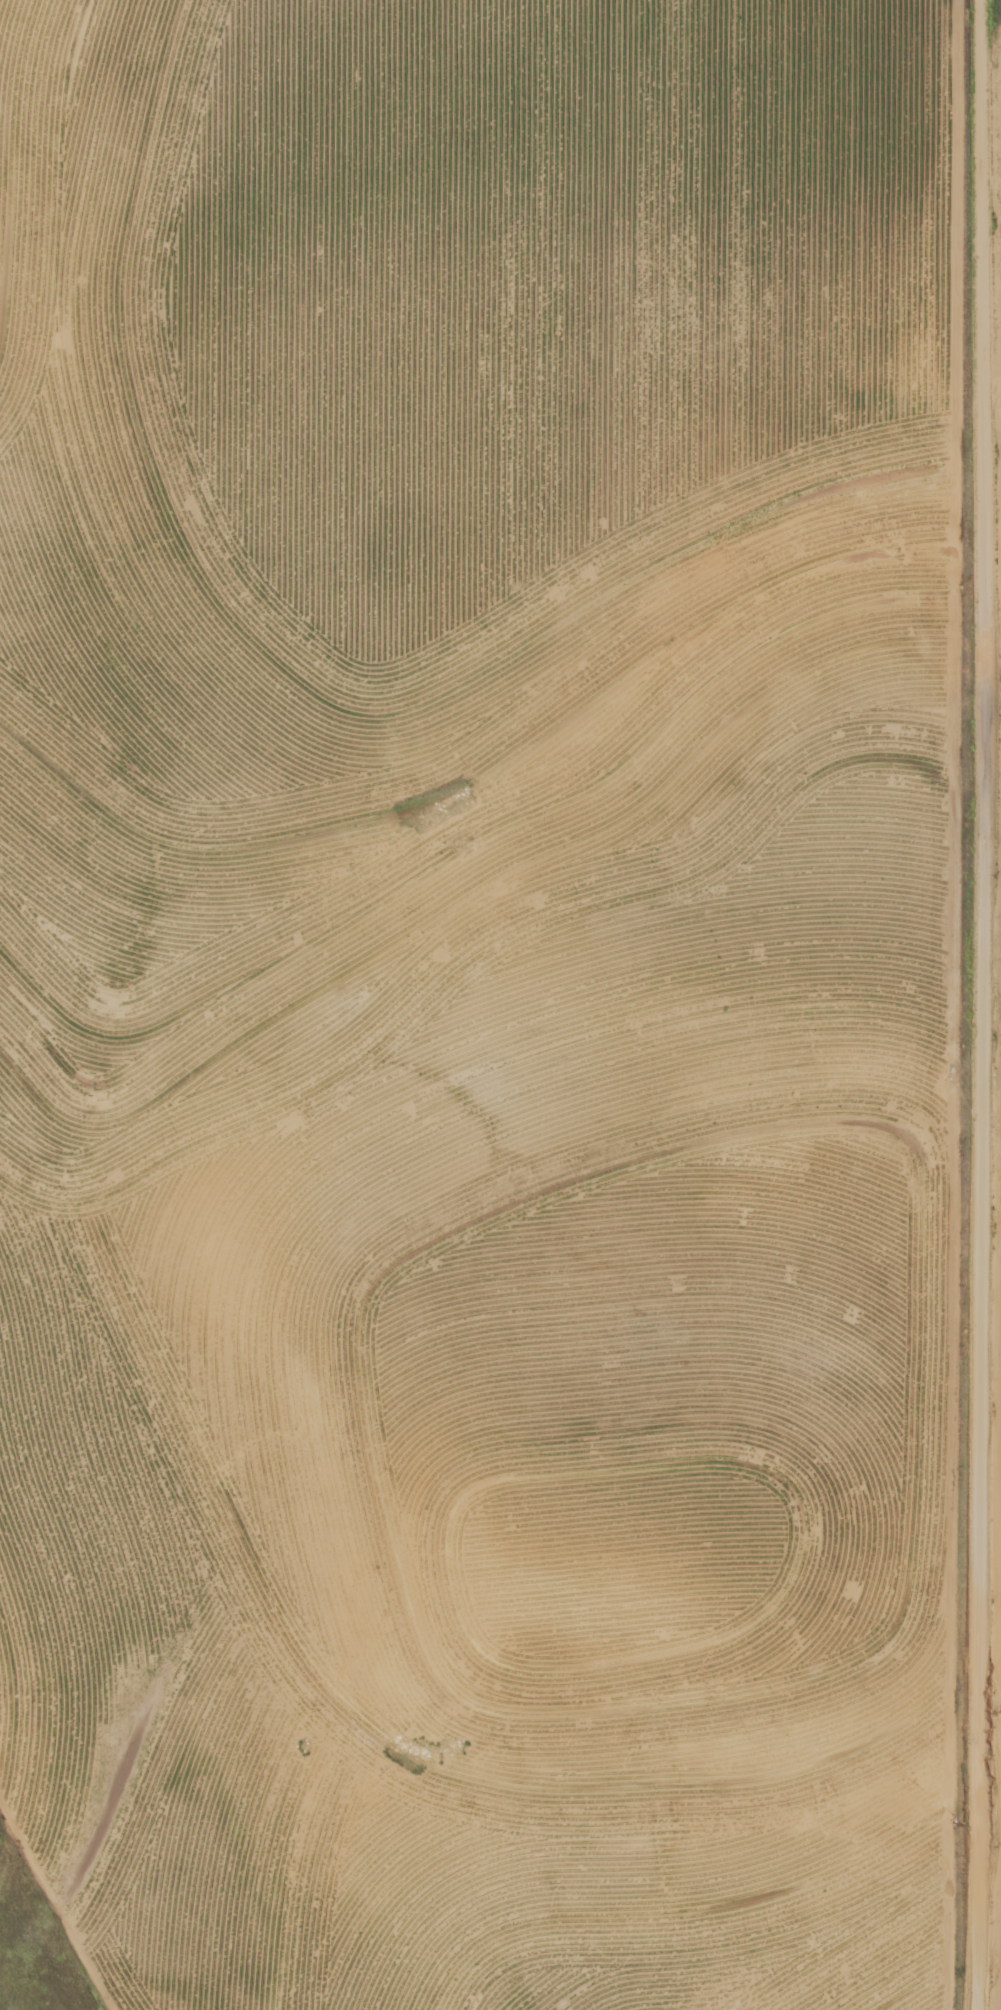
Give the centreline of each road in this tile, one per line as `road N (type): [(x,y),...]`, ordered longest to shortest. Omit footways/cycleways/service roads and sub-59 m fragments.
road 1 (residential): [(978,2009),(988,811),(981,0)]

